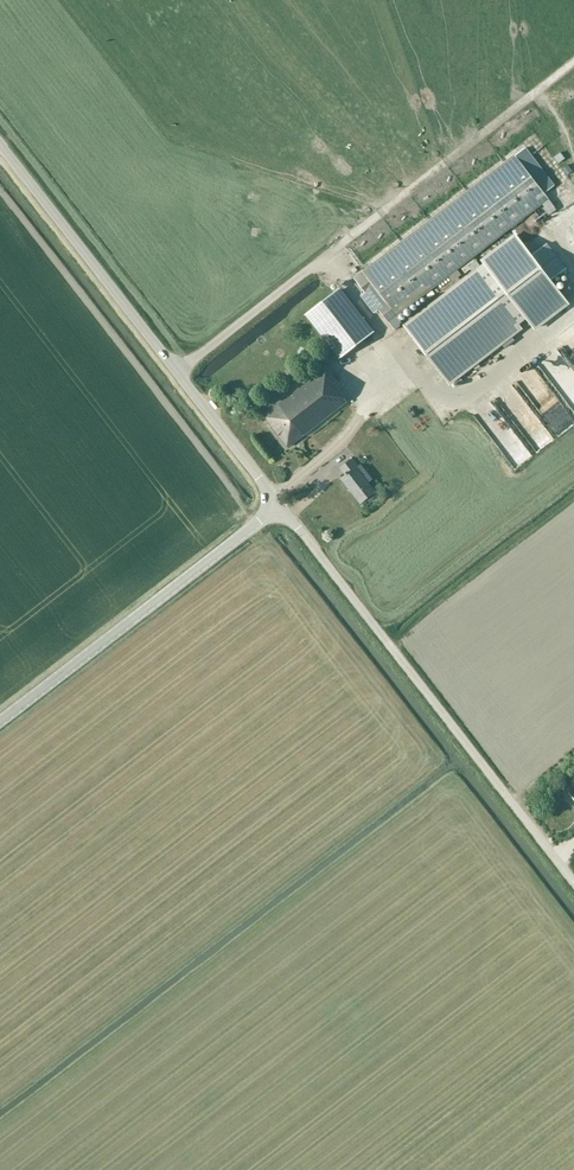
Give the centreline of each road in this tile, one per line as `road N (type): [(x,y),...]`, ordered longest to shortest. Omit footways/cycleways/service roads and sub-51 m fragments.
road 1 (unclassified): [(573,880),(276,508)]
road 2 (unclassified): [(276,508),(0,146)]
road 3 (unclassified): [(0,720),(276,508)]

